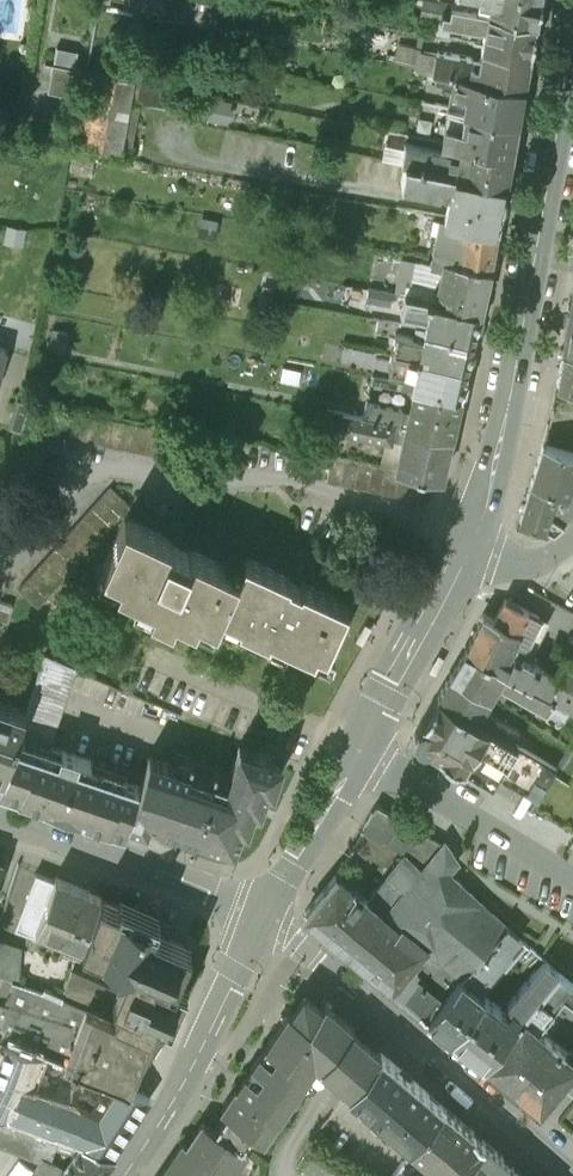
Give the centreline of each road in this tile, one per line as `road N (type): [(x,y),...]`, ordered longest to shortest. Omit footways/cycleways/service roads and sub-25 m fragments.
road 1 (tertiary): [(467,542),(514,394),(572,68)]
road 2 (residential): [(572,1175),(261,924)]
road 3 (tertiary): [(125,1175),(173,1108),(261,924)]
road 4 (residential): [(261,924),(202,889),(0,820)]
road 5 (residential): [(572,875),(361,747)]
road 6 (tertiary): [(361,747),(467,542)]
road 7 (tertiary): [(261,924),(361,747)]

